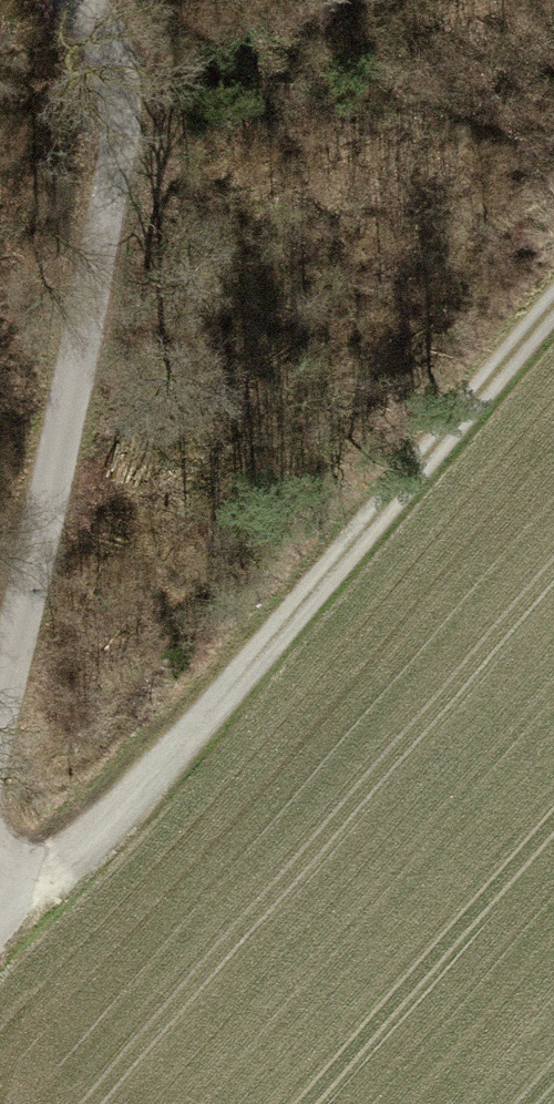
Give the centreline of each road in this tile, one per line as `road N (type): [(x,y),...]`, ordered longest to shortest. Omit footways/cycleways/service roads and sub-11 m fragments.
road 1 (track): [(0,890),(190,722),(553,296)]
road 2 (track): [(0,717),(117,163),(116,42),(96,0)]

